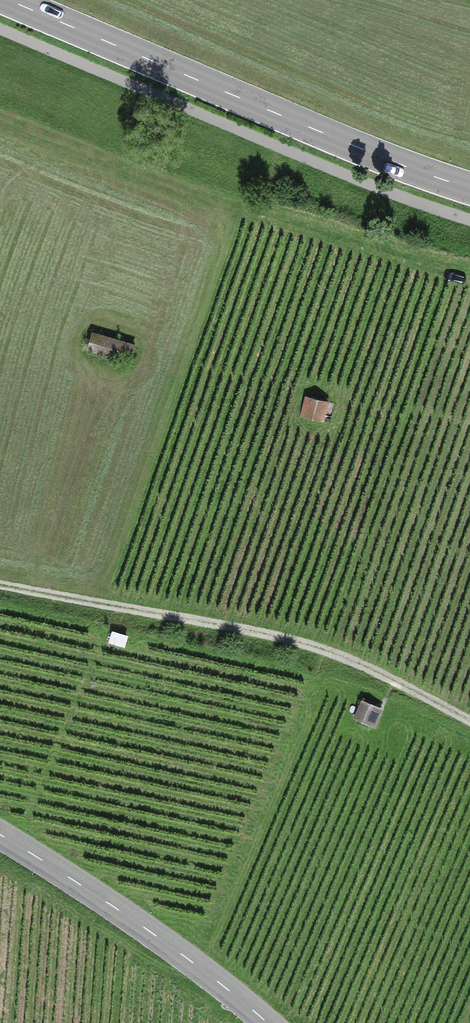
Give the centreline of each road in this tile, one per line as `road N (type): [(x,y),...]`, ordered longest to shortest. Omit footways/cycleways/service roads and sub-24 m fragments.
road 1 (primary): [(9,0),(469,188)]
road 2 (track): [(0,588),(320,648),(469,722)]
road 3 (track): [(0,125),(162,186),(469,271)]
road 4 (tertiary): [(268,1022),(203,969),(0,833)]

